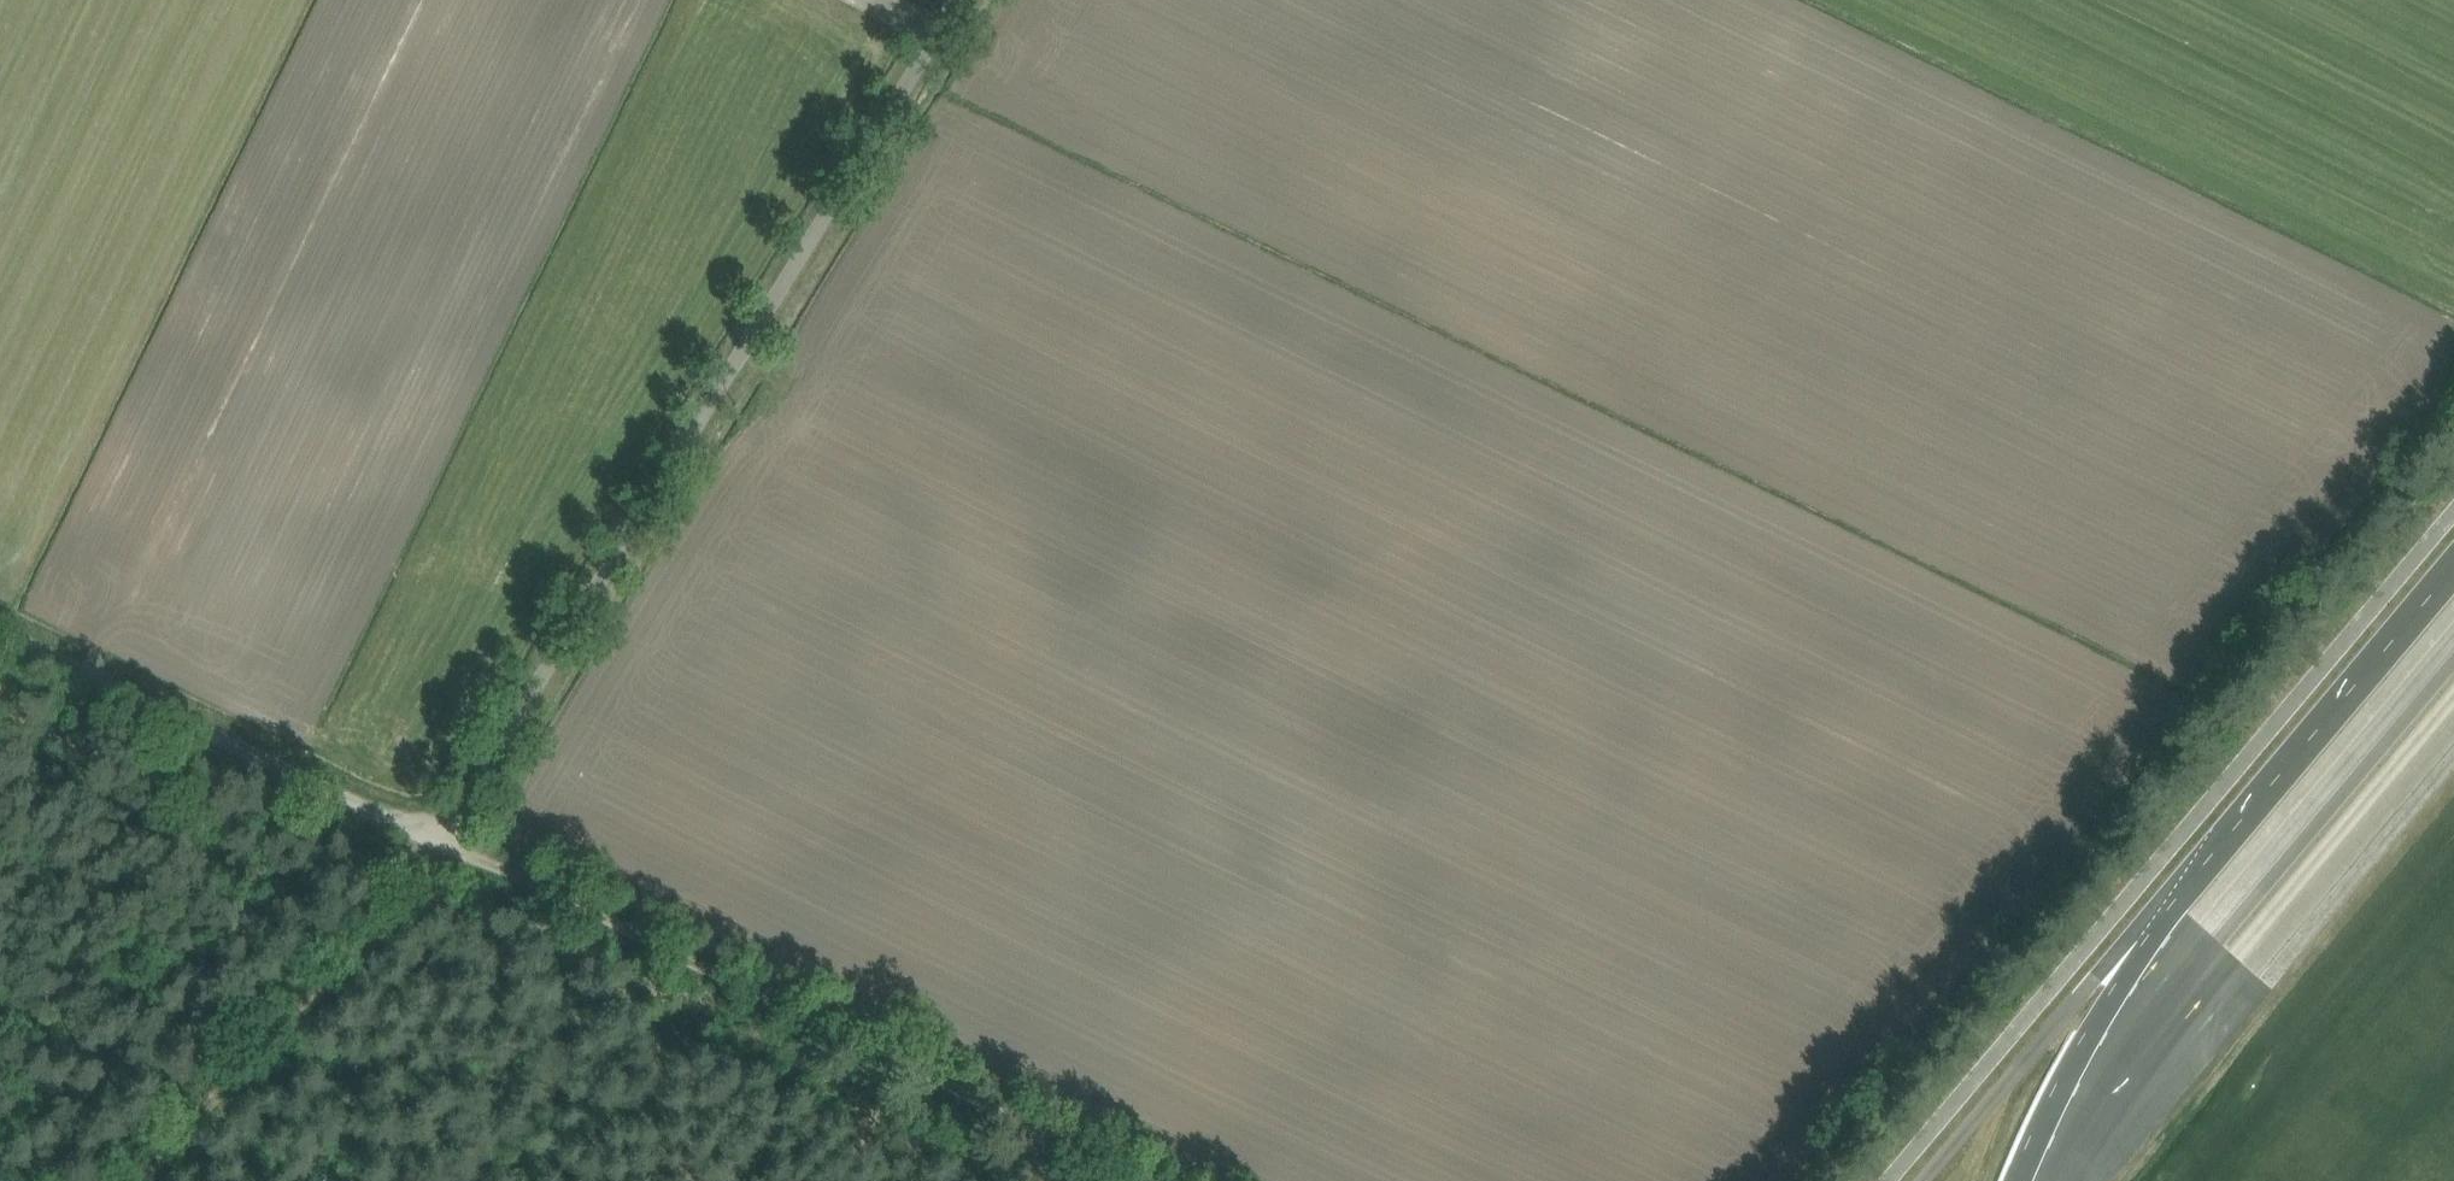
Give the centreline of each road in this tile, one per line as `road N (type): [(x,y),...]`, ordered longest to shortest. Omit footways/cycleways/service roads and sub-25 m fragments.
road 1 (unclassified): [(444,835),(955,0)]
road 2 (unclassified): [(1155,1180),(444,835)]
road 3 (unclassified): [(444,835),(0,622)]

